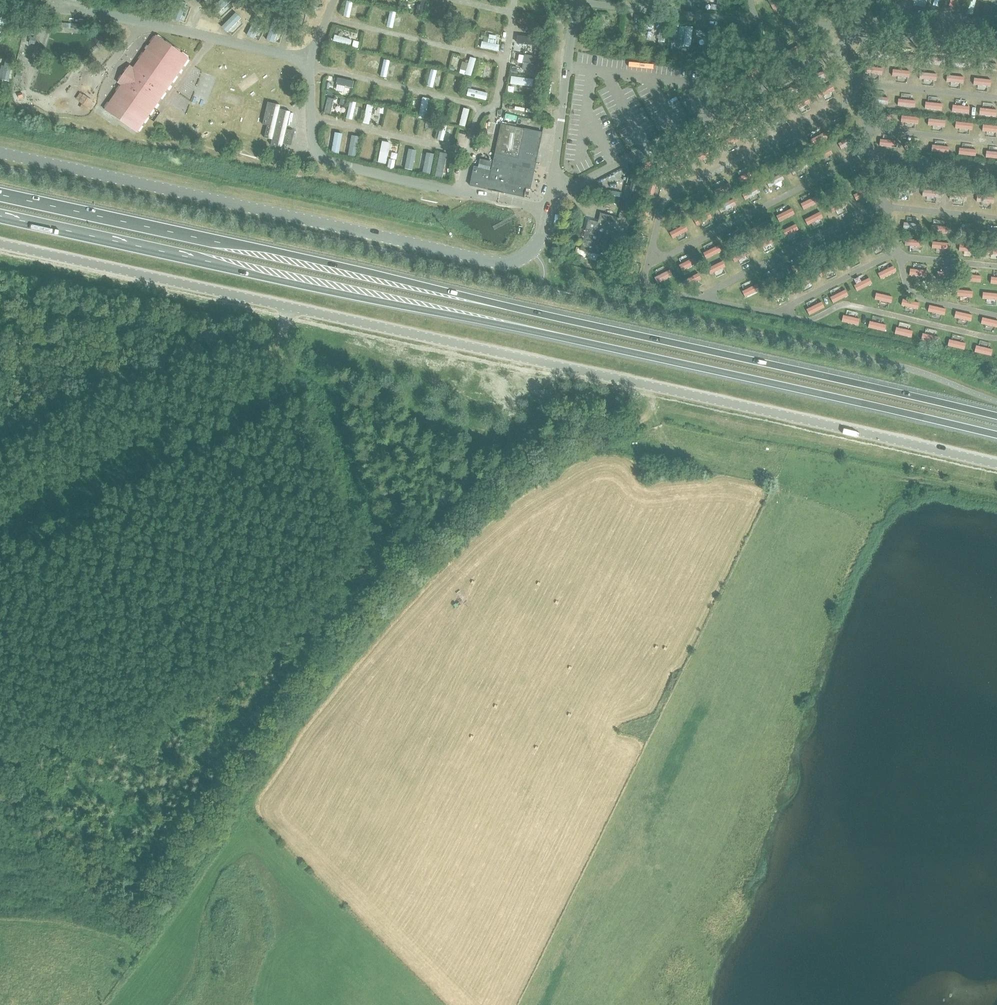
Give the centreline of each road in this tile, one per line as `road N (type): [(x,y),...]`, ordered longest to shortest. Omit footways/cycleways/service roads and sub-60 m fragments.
road 1 (trunk): [(996,416),(0,194)]
road 2 (unclassified): [(0,244),(996,463)]
road 3 (trunk): [(0,216),(996,435)]
road 4 (unclassified): [(491,259),(0,152)]

